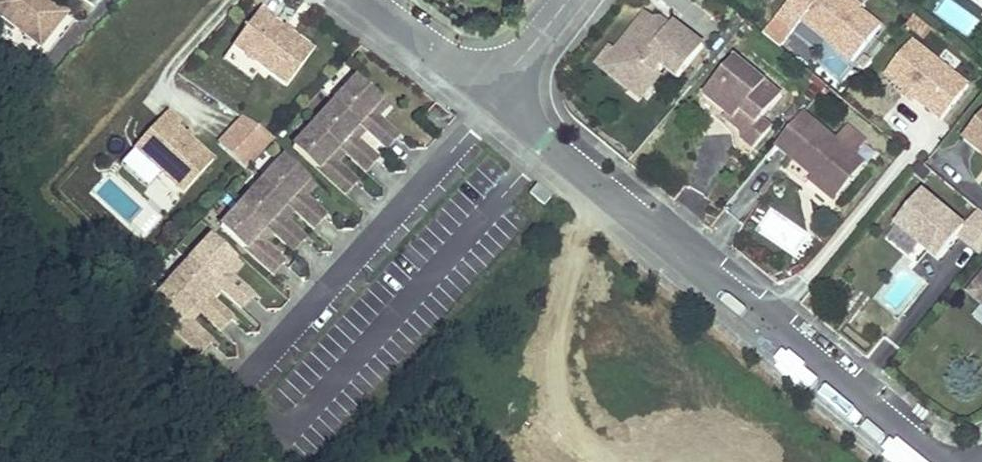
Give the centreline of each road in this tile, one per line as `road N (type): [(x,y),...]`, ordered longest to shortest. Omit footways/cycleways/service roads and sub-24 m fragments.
road 1 (residential): [(936,461),(489,91)]
road 2 (residential): [(489,91),(362,0)]

